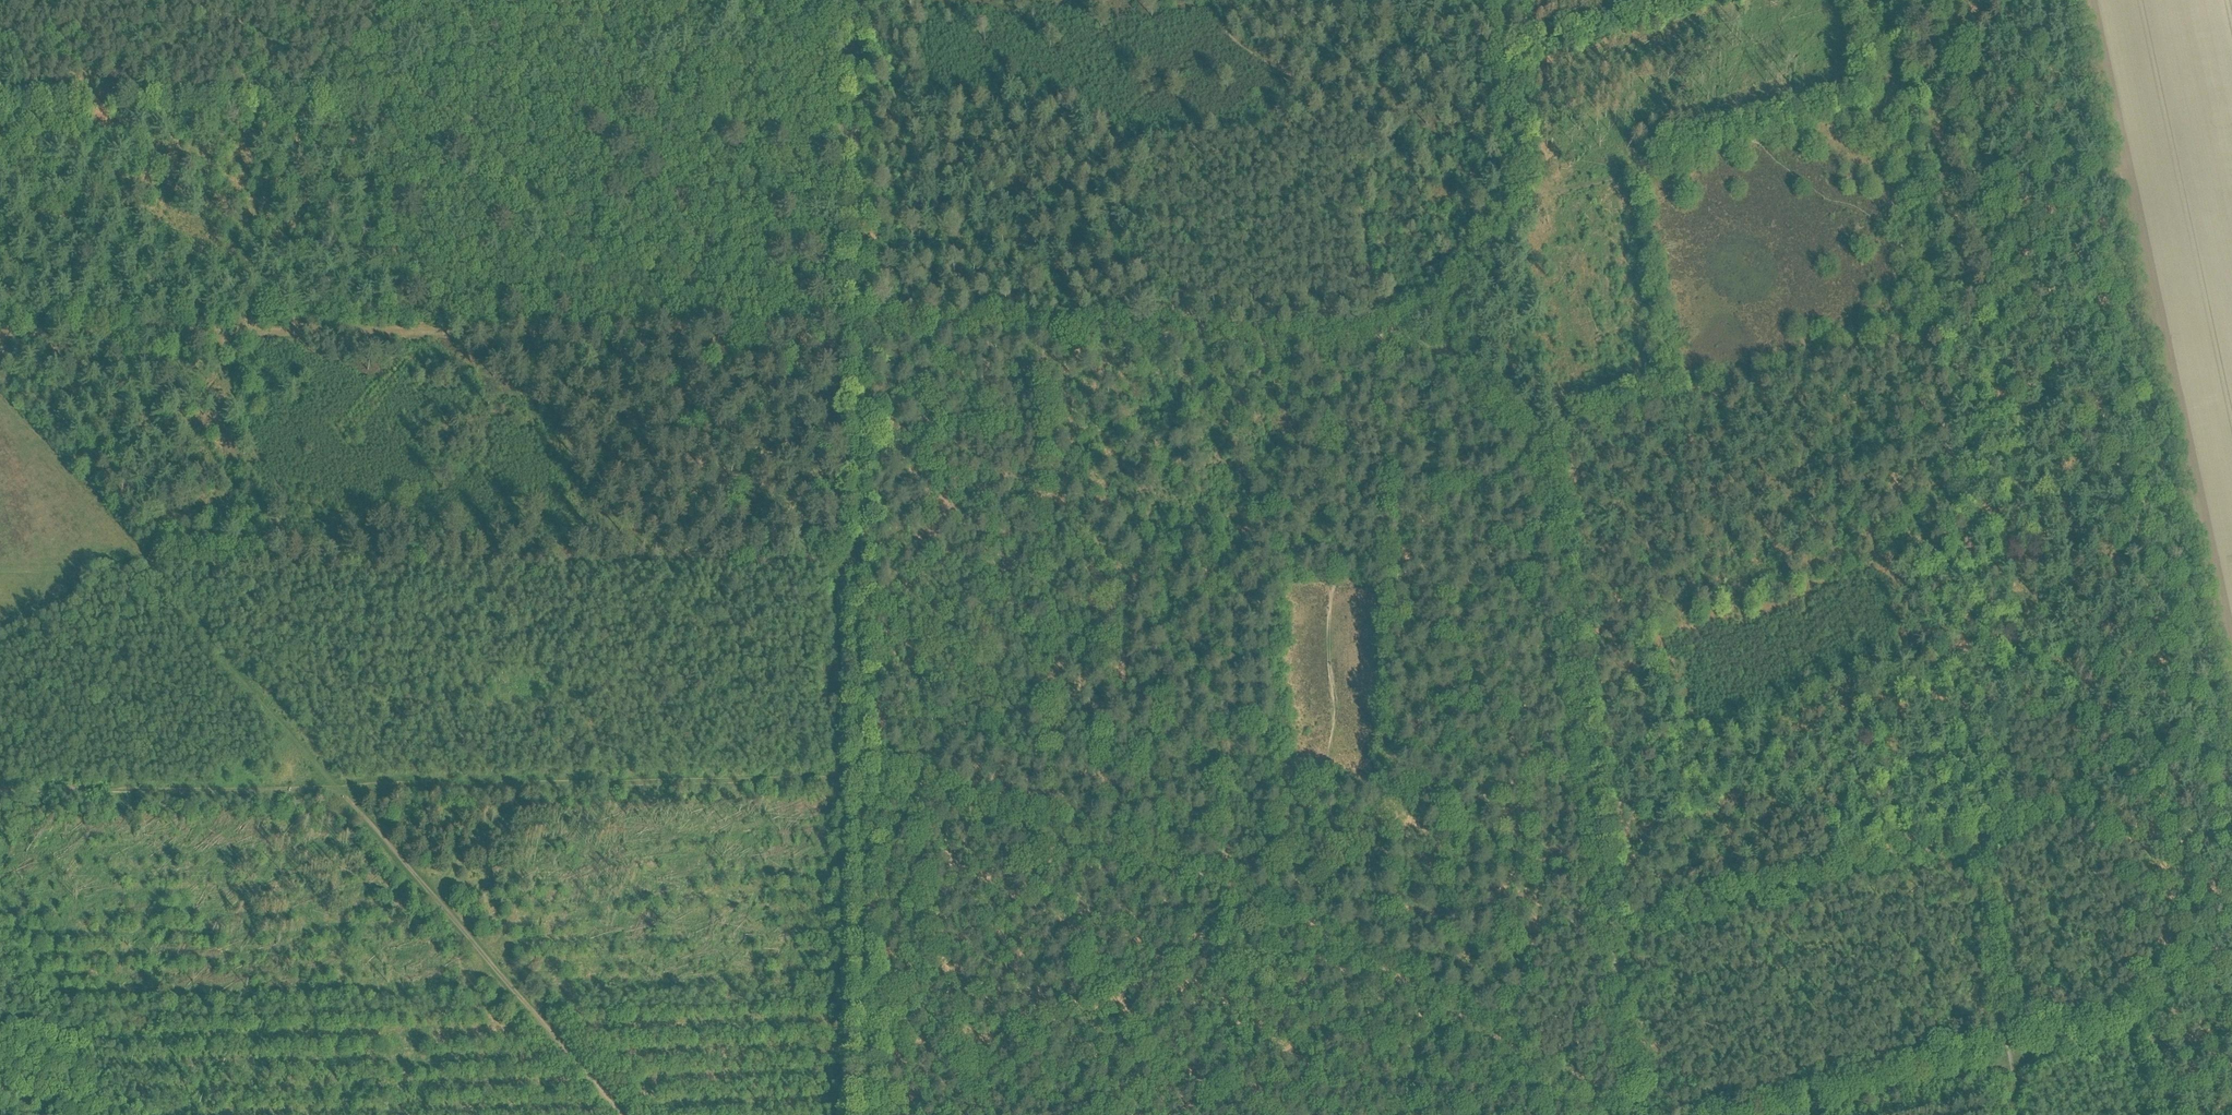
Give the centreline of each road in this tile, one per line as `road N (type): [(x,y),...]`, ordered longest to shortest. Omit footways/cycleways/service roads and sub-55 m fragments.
road 1 (track): [(855,0),(866,1114)]
road 2 (track): [(0,334),(855,330)]
road 3 (track): [(2055,0),(2231,803)]
road 4 (track): [(1128,847),(1022,811),(863,778),(340,790)]
road 5 (track): [(1535,453),(2116,278)]
road 6 (track): [(1577,616),(1641,1114)]
road 7 (track): [(1356,339),(1253,343),(855,330)]
road 8 (track): [(1452,360),(1387,331),(1367,254),(1365,199),(1378,157),(1373,131),(1347,102),(1254,57),(1223,31),(1228,0)]
road 9 (track): [(2231,1000),(1791,1114)]
road 10 (track): [(340,790),(158,581),(116,572),(0,572)]
road 11 (track): [(619,1114),(340,790)]
road 12 (track): [(1577,616),(1550,477),(1452,360),(1451,296)]
road 13 (track): [(440,333),(386,241),(380,0)]
road 14 (track): [(340,790),(0,799)]
road 15 (track): [(1329,942),(1452,1014),(1596,1114)]
road 16 (track): [(1969,827),(2020,1114)]
road 17 (track): [(1180,1114),(1170,1087),(1137,1061),(1123,1016),(1141,917),(1128,847)]
road 18 (track): [(1879,110),(1922,335)]
road 19 (track): [(1513,186),(1495,0)]
road 20 (track): [(1287,917),(1128,847)]
road 21 (track): [(1451,296),(1487,262),(1510,214),(1513,186)]

